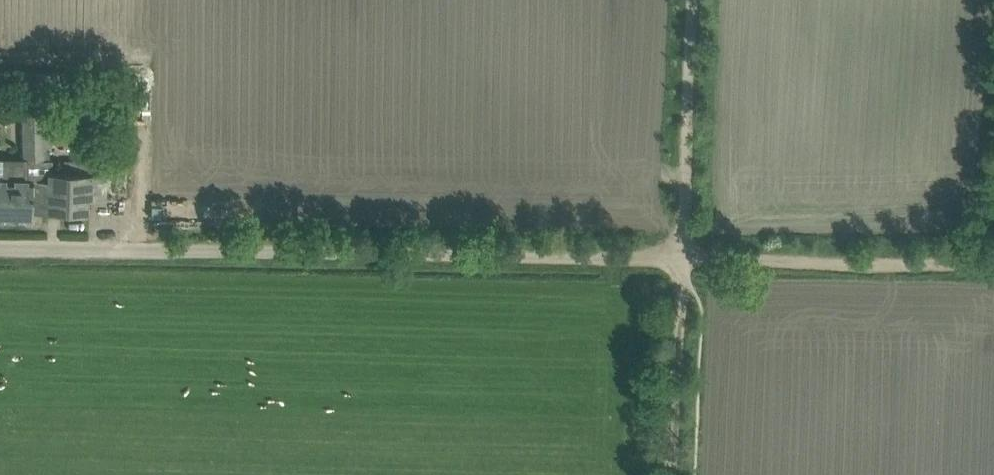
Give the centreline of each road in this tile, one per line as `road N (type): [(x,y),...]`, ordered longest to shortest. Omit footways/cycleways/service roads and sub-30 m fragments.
road 1 (track): [(684,259),(127,246)]
road 2 (track): [(993,266),(684,259)]
road 3 (track): [(684,259),(695,0)]
road 4 (track): [(684,259),(673,474)]
road 5 (unclassified): [(127,246),(0,242)]

